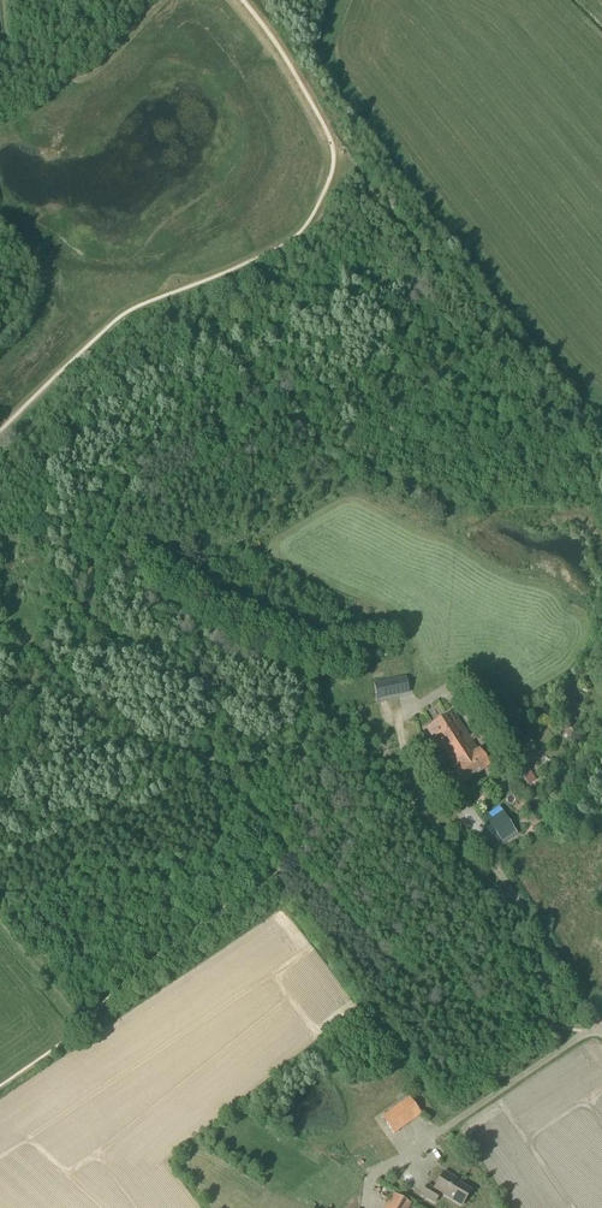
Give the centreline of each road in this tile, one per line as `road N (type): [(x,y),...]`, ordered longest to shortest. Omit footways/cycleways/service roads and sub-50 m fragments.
road 1 (track): [(333,148),(359,169),(416,249),(415,324),(397,359),(367,396),(344,403),(255,399),(142,467),(96,563),(96,624),(198,674),(211,702),(209,757)]
road 2 (unclassified): [(601,1025),(460,820)]
road 3 (track): [(0,851),(214,760)]
road 4 (track): [(78,1028),(0,927)]

